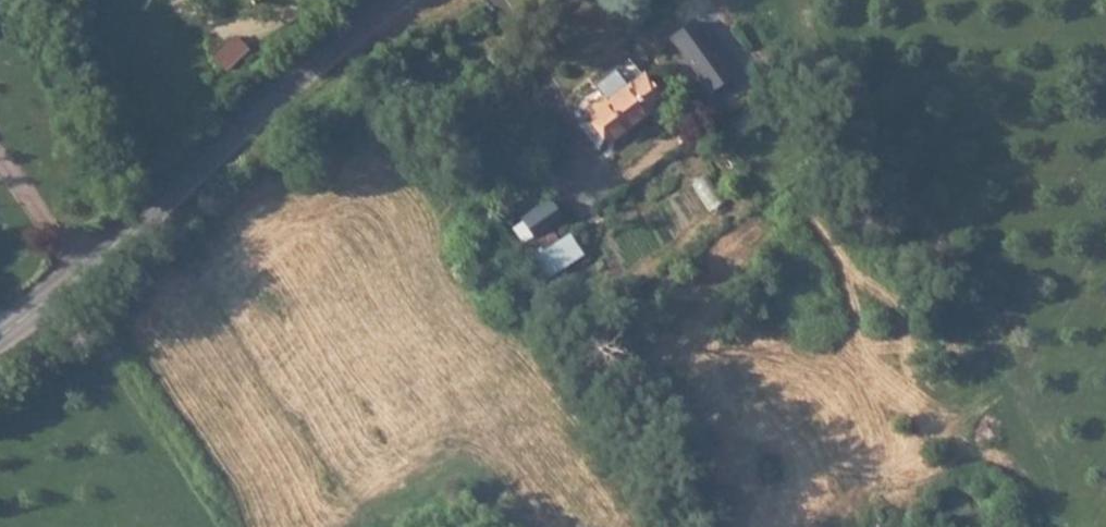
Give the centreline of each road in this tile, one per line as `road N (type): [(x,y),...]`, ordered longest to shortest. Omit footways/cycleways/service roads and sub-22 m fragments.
road 1 (secondary): [(0,337),(74,283),(357,28),(398,0)]
road 2 (track): [(82,275),(0,166)]

